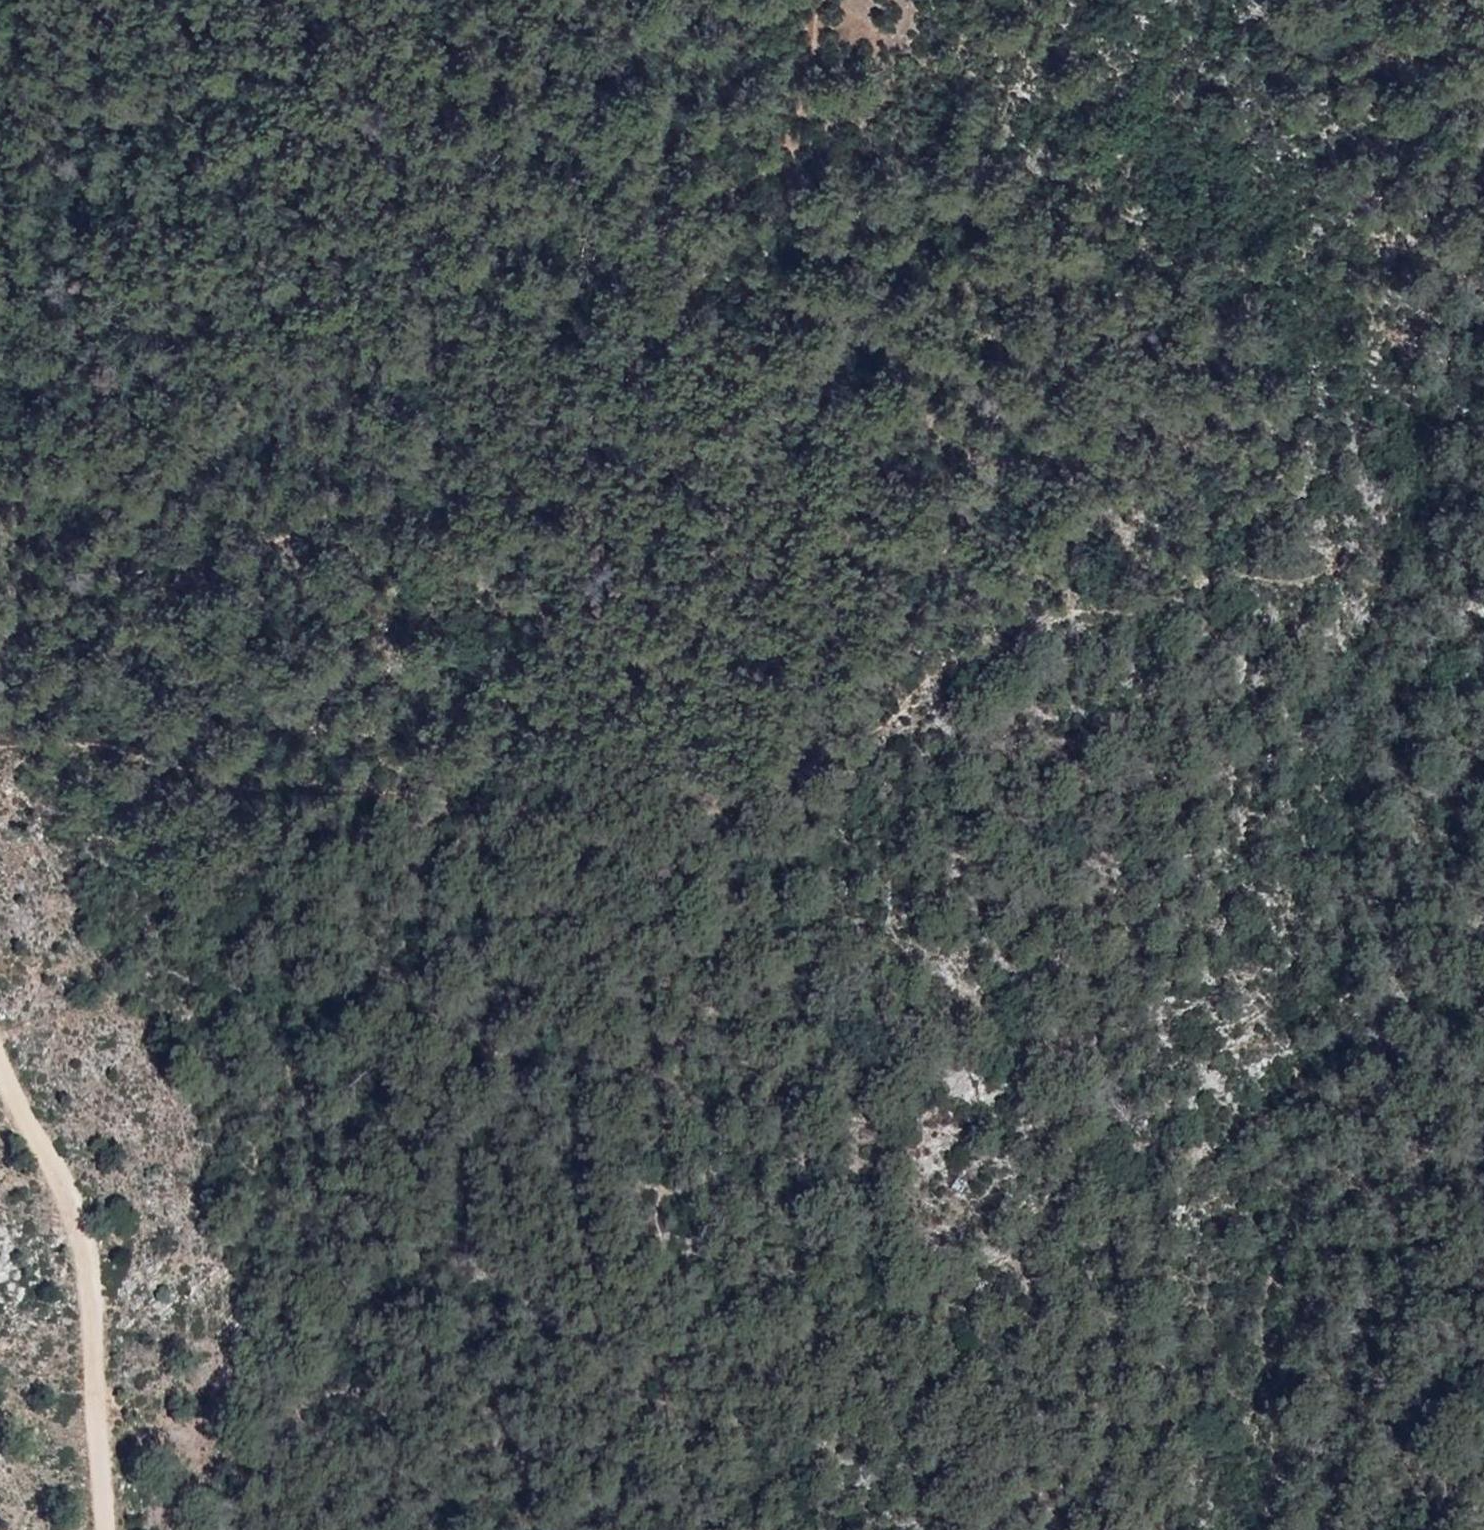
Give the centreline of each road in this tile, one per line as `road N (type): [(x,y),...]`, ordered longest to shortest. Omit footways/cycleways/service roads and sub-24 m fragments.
road 1 (track): [(109,1529),(67,1211),(0,1060)]

